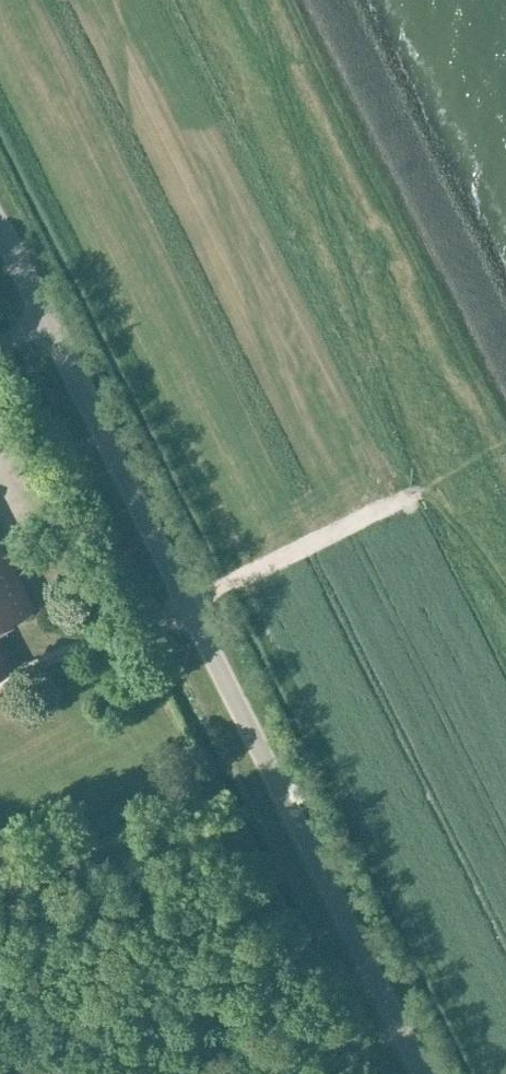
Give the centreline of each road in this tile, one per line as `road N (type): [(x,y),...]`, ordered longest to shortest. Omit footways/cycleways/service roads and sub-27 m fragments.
road 1 (tertiary): [(424,1073),(0,260)]
road 2 (track): [(420,487),(0,685)]

